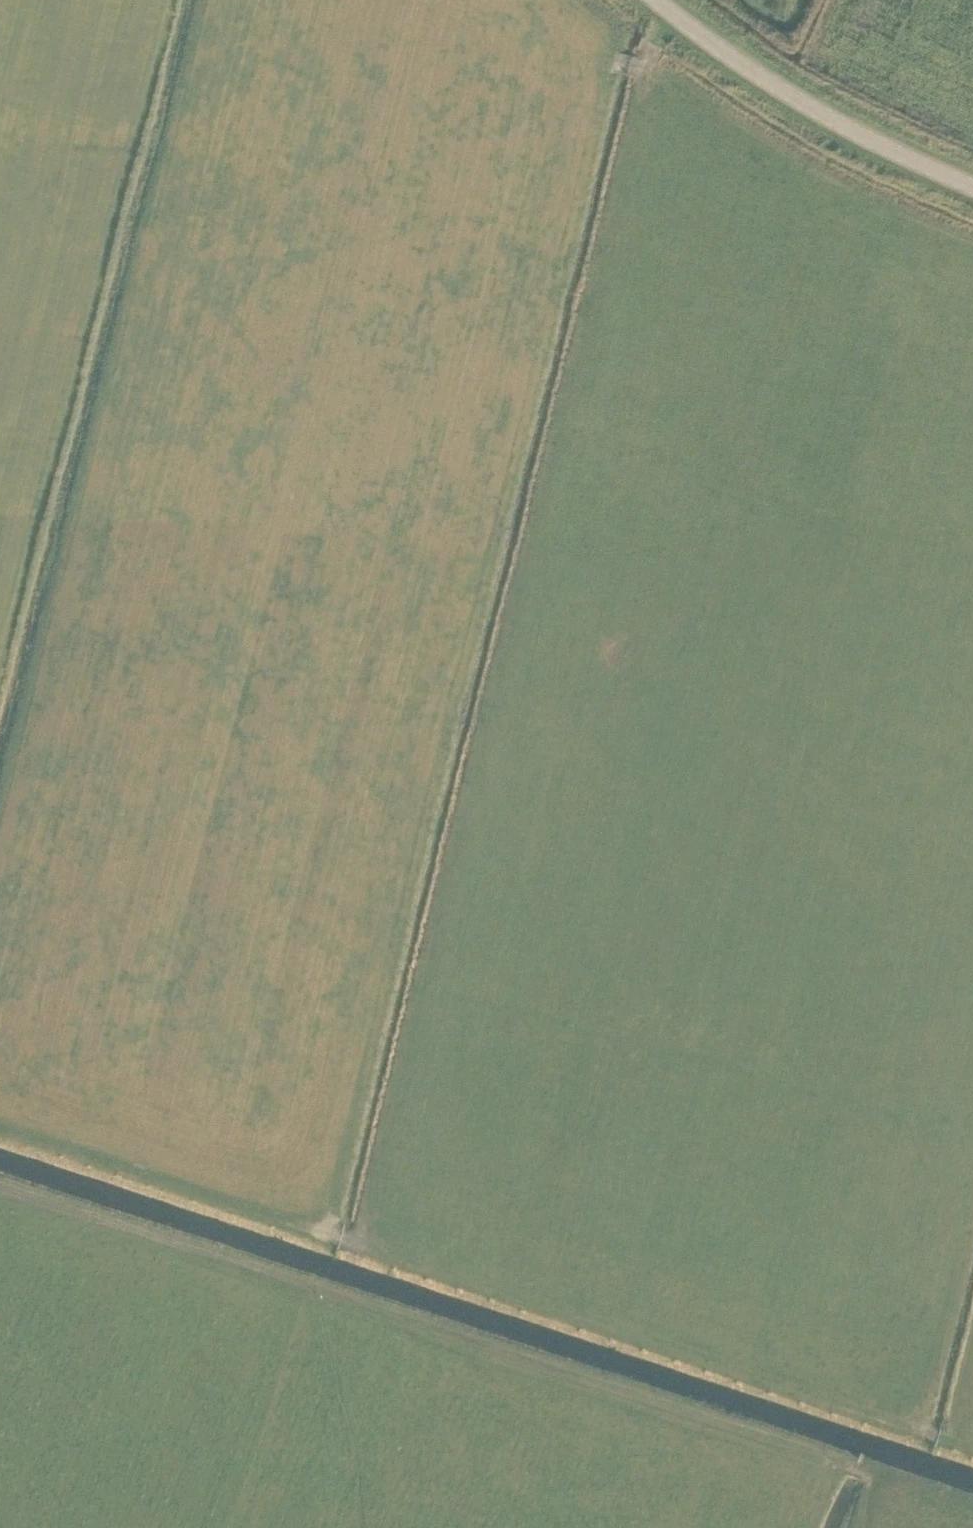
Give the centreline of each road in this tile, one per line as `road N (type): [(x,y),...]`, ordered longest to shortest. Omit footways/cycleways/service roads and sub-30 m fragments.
road 1 (tertiary): [(972,185),(788,91),(659,0)]

